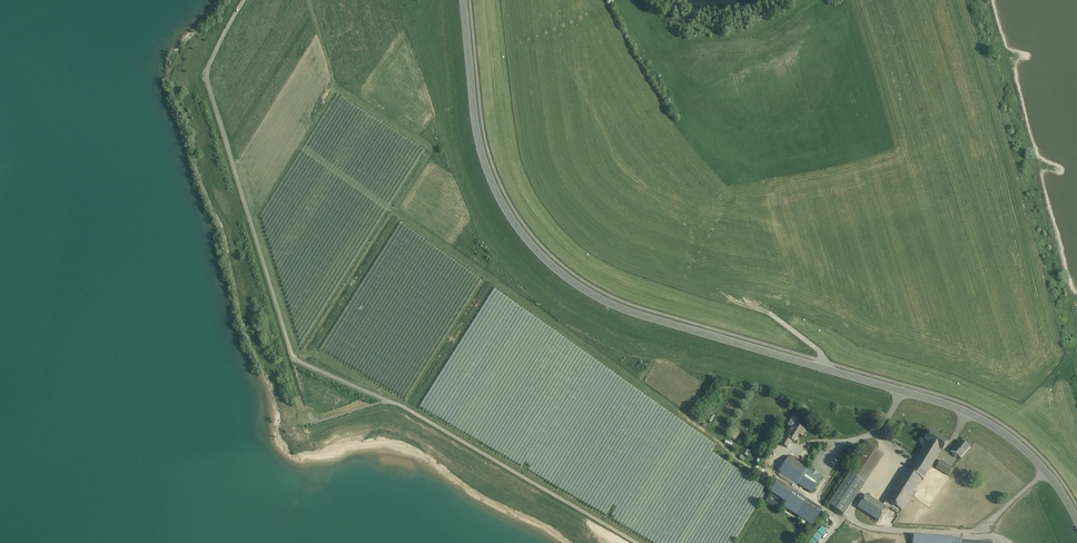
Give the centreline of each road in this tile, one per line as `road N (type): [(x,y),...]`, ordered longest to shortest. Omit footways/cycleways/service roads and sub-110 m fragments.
road 1 (secondary): [(1076,520),(1025,450),(966,414),(626,313),(561,275),(519,231),(482,156),(464,0)]
road 2 (track): [(635,542),(389,400),(313,424),(206,71),(242,0)]

